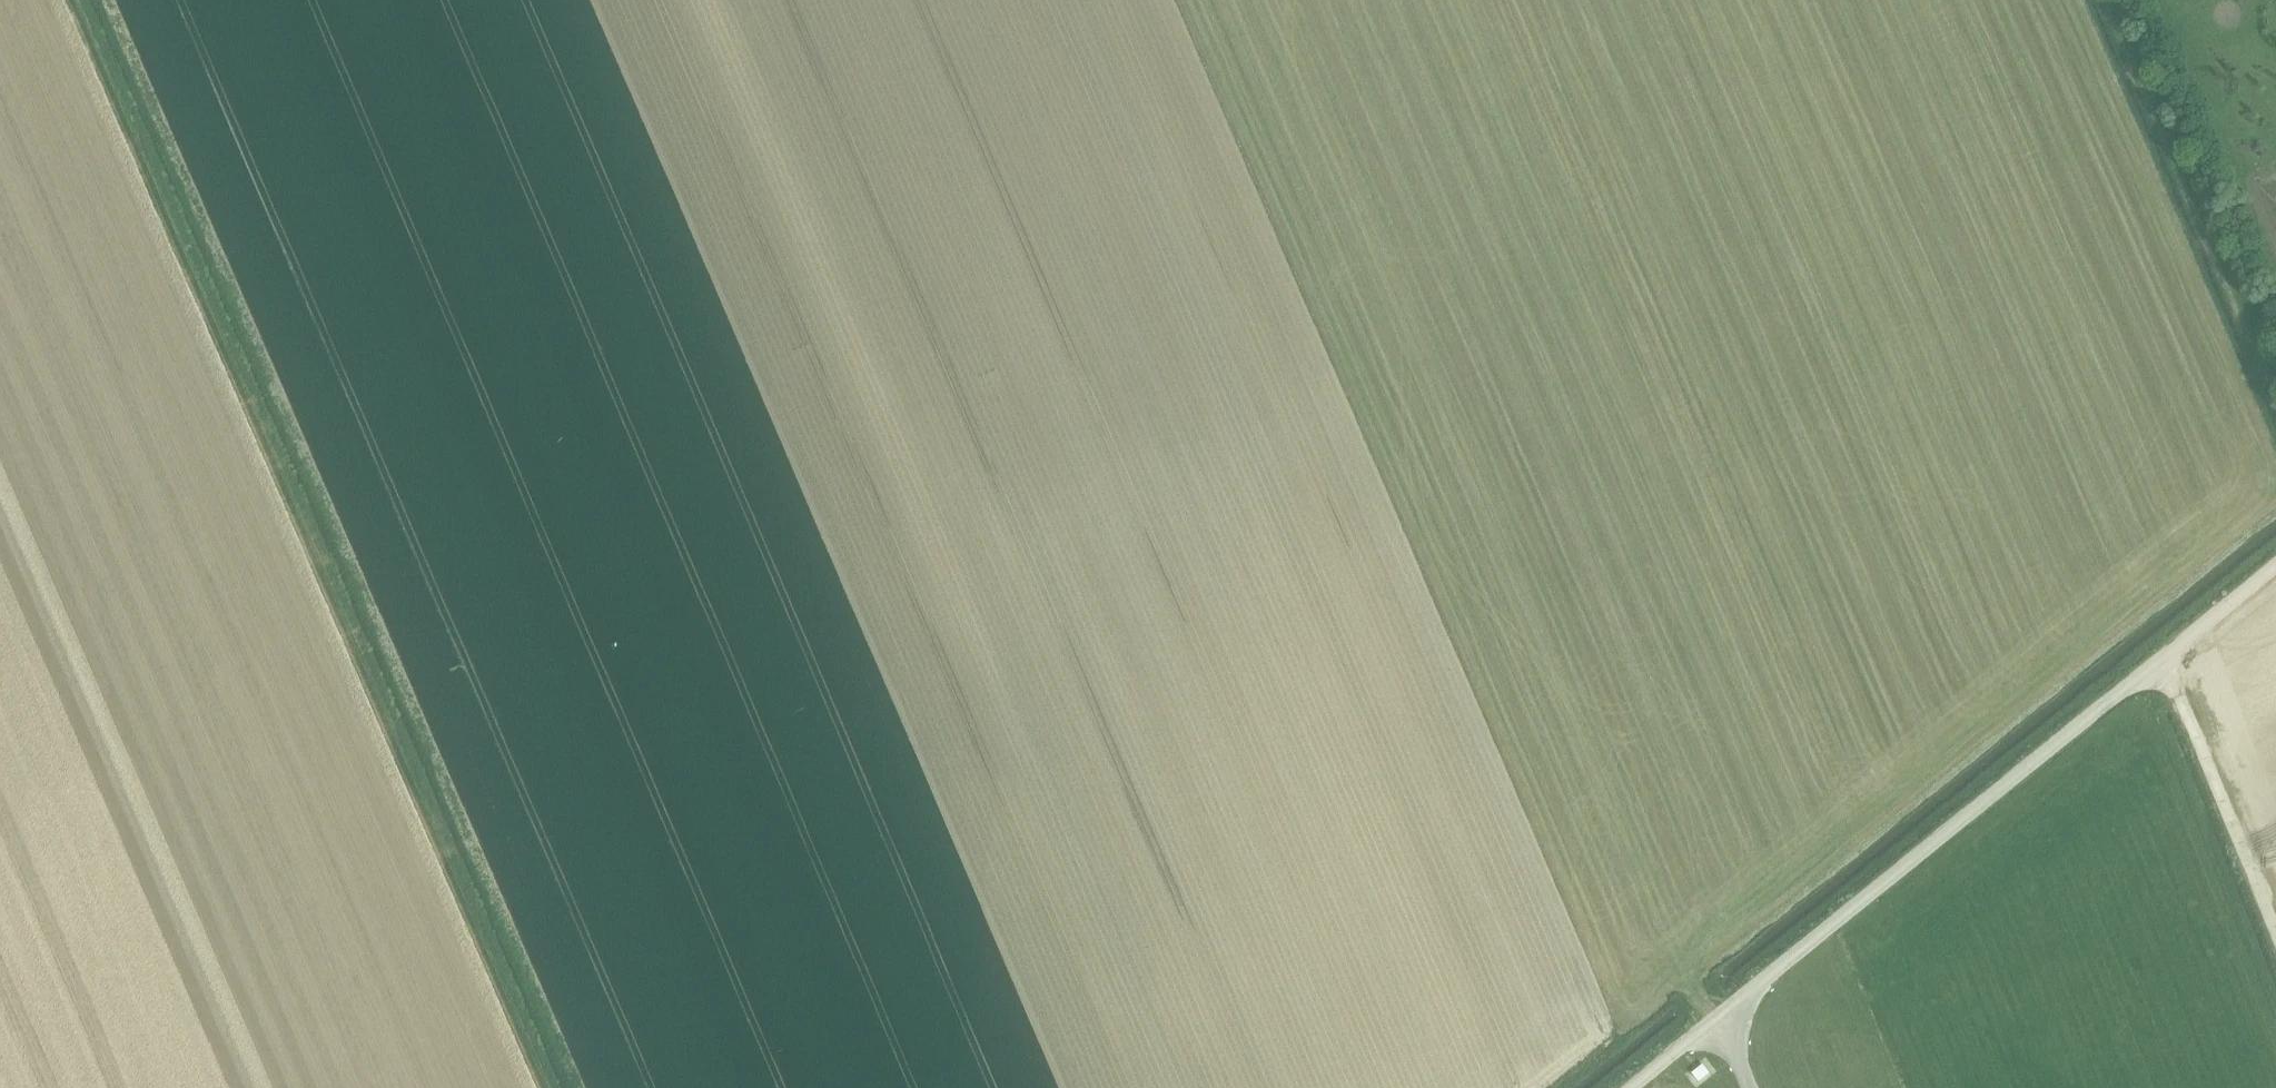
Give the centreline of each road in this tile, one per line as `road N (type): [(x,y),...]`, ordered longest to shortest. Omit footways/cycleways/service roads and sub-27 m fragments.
road 1 (unclassified): [(1633,1087),(2275,567)]
road 2 (track): [(2275,940),(2162,659)]

